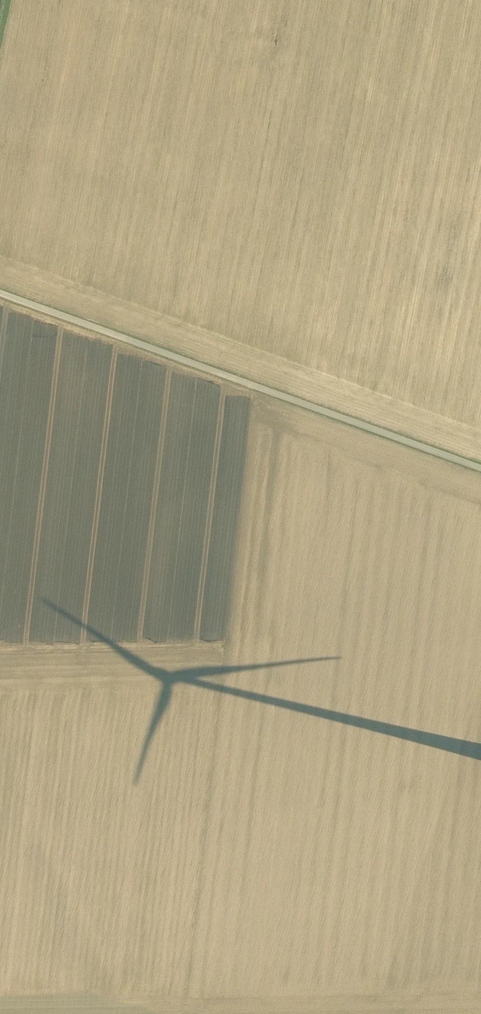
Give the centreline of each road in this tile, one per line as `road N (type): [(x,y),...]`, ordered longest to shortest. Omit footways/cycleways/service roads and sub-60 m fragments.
road 1 (track): [(0,292),(480,471)]

